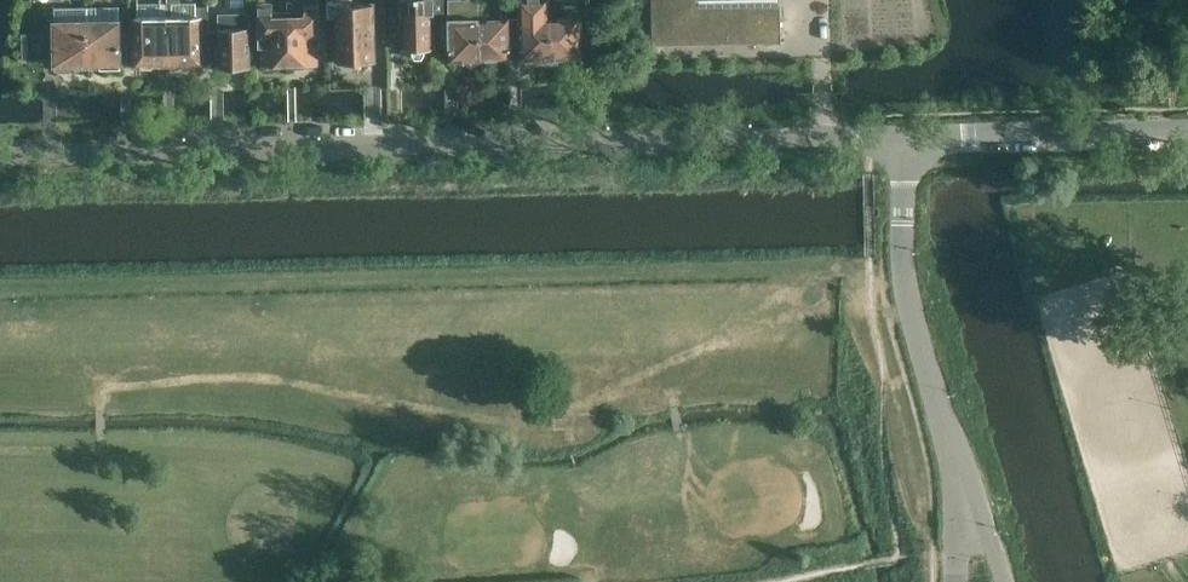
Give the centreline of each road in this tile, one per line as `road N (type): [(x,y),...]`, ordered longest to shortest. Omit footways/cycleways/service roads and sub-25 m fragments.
road 1 (unclassified): [(0,158),(904,139)]
road 2 (unclassified): [(963,485),(902,249),(904,139)]
road 3 (unclassified): [(904,139),(1187,130)]

